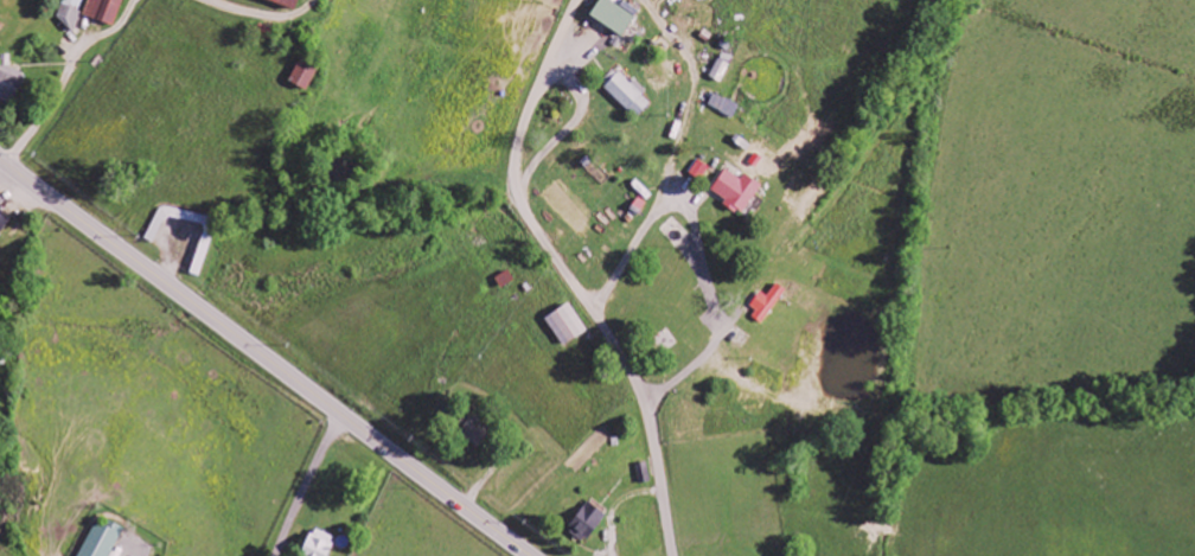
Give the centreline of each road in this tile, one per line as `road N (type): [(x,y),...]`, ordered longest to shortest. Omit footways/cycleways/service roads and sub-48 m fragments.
road 1 (residential): [(673,555),(644,403),(517,191),(519,134),(577,0)]
road 2 (primary): [(324,401),(0,157)]
road 3 (residential): [(667,523),(998,475)]
road 4 (primary): [(533,555),(324,401)]

